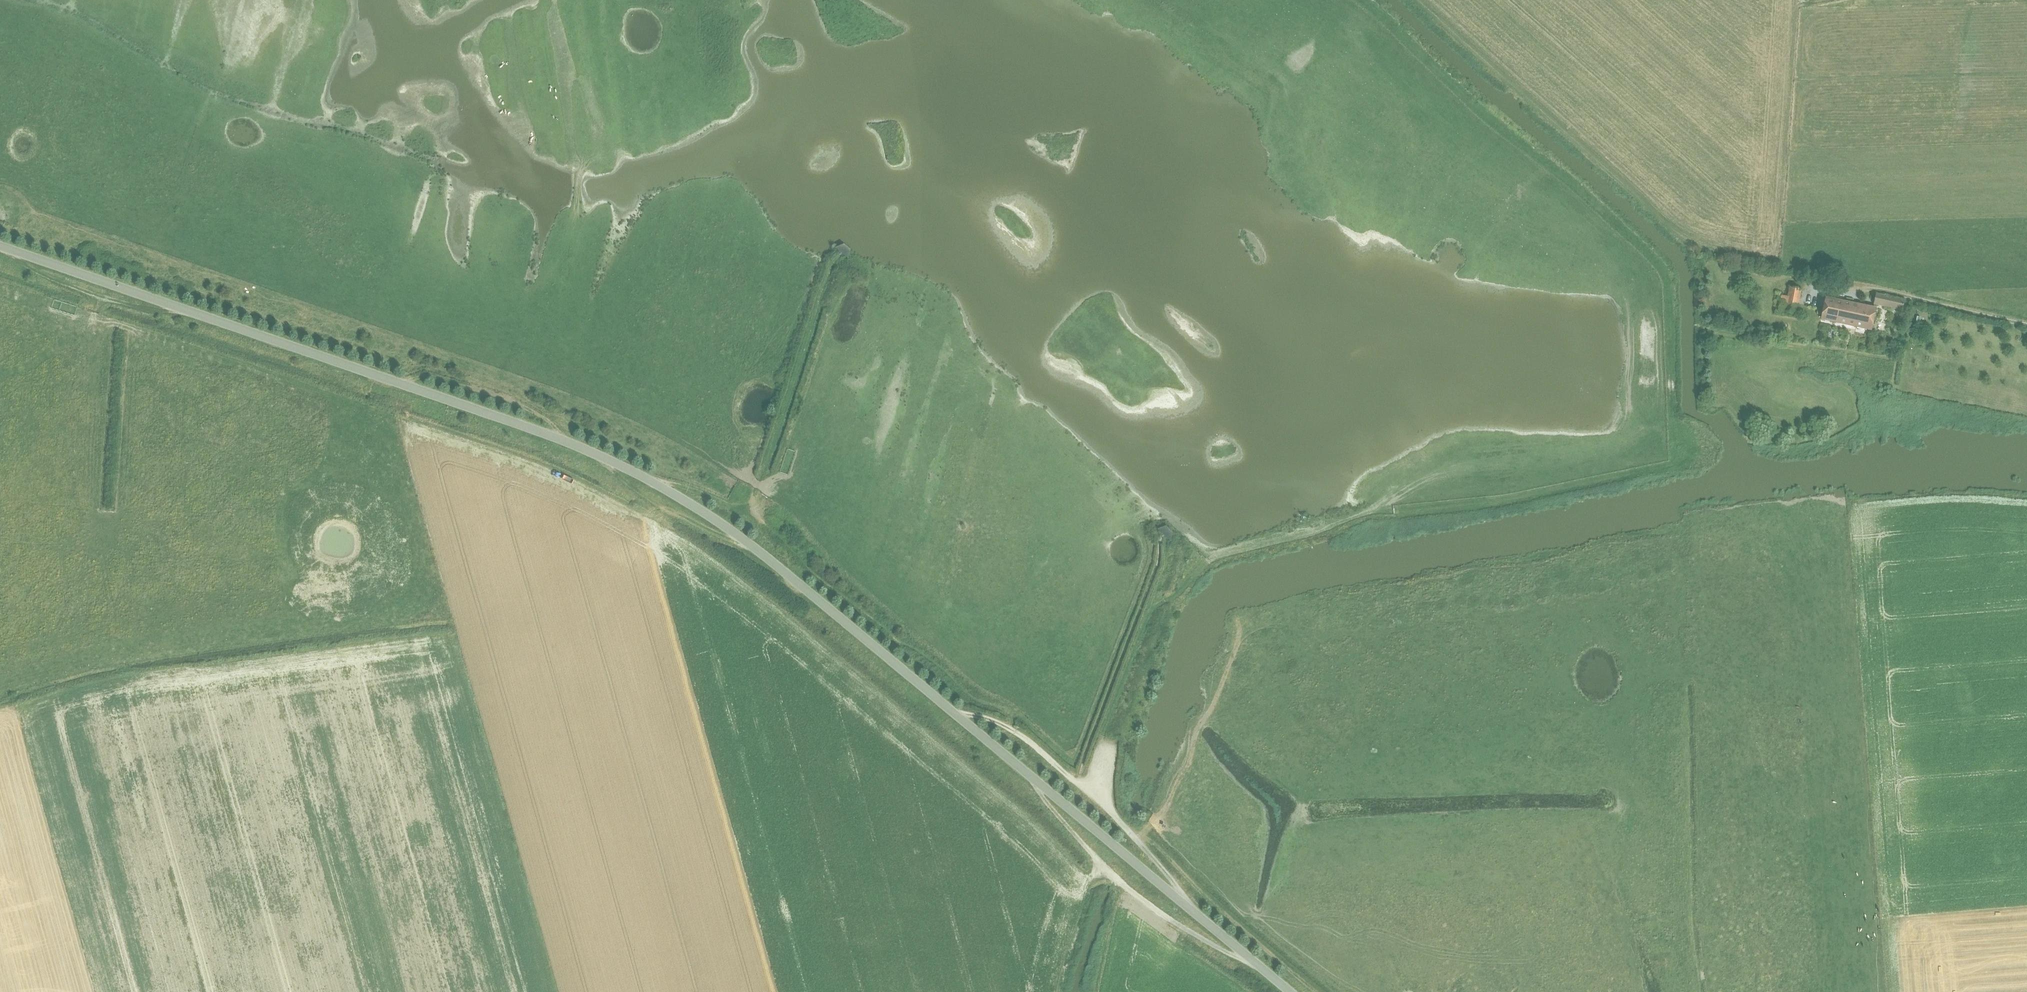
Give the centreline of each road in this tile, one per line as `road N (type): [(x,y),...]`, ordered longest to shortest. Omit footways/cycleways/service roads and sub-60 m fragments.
road 1 (unclassified): [(955,714),(763,556),(629,470),(0,246)]
road 2 (track): [(1392,510),(1218,557),(1148,611),(1084,785)]
road 3 (unclassified): [(1199,916),(1082,783),(1023,737),(955,714)]
road 4 (unclassified): [(1199,916),(955,714)]
road 5 (track): [(988,720),(958,684),(765,524)]
road 6 (track): [(1038,783),(1042,801),(1122,886),(1251,960)]
road 7 (track): [(828,262),(750,504)]
road 8 (track): [(1317,991),(1150,855)]

